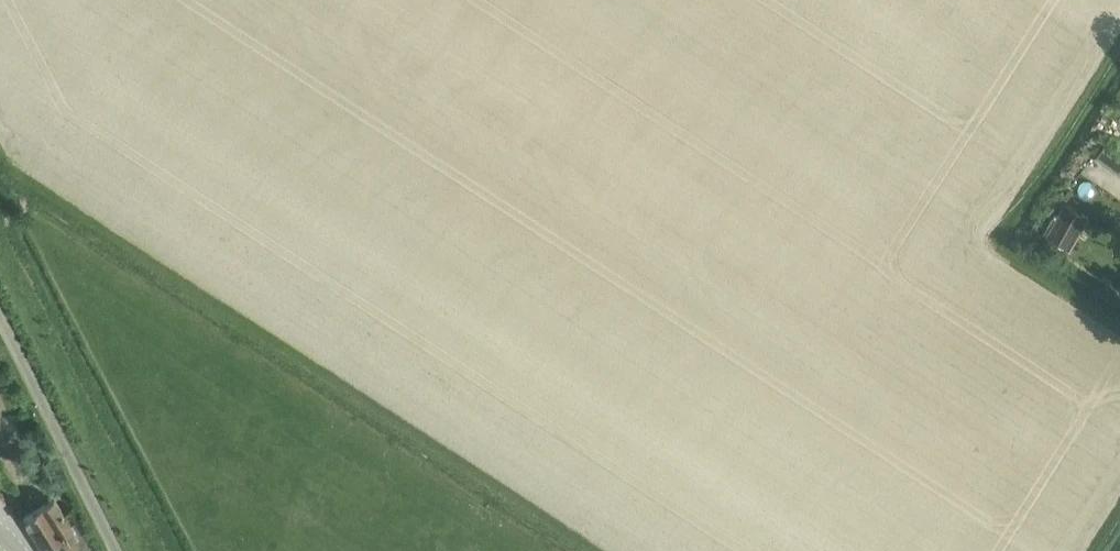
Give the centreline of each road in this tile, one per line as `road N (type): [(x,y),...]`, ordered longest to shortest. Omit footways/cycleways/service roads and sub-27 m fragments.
road 1 (unclassified): [(119,550),(0,304)]

